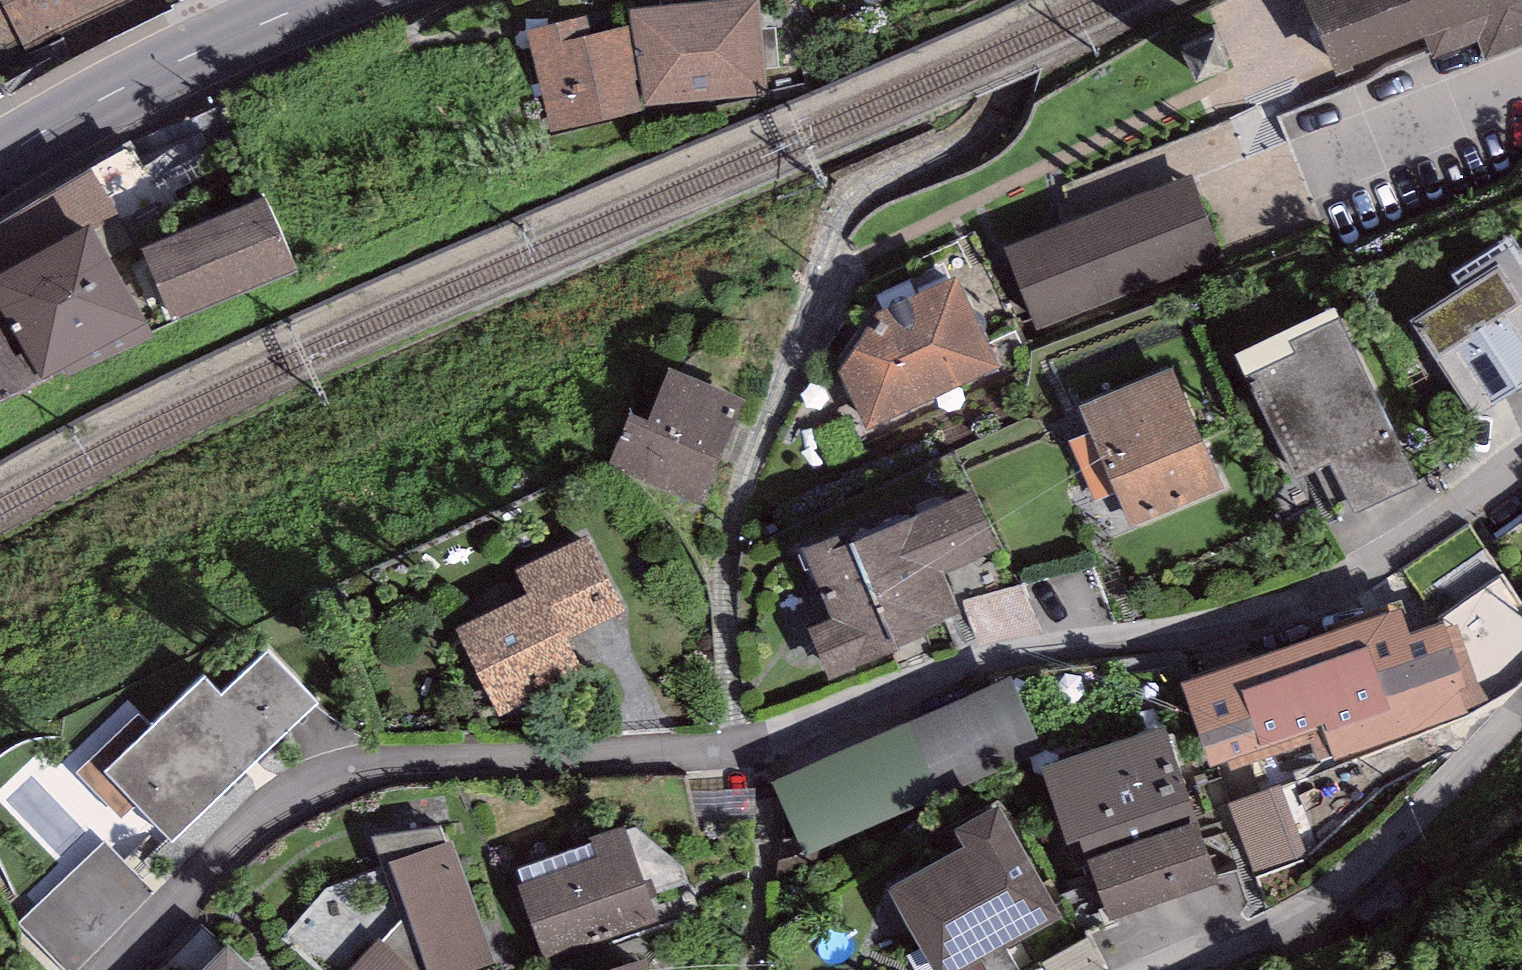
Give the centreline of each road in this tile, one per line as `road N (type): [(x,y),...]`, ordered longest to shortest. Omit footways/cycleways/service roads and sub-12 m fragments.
road 1 (residential): [(1521,460),(1330,591),(1228,625),(994,664),(744,748),(397,765),(314,781),(246,828),(116,969)]
road 2 (residential): [(1175,969),(1324,900),(1392,850),(1521,716)]
road 3 (secondary): [(0,160),(74,114),(324,0)]

